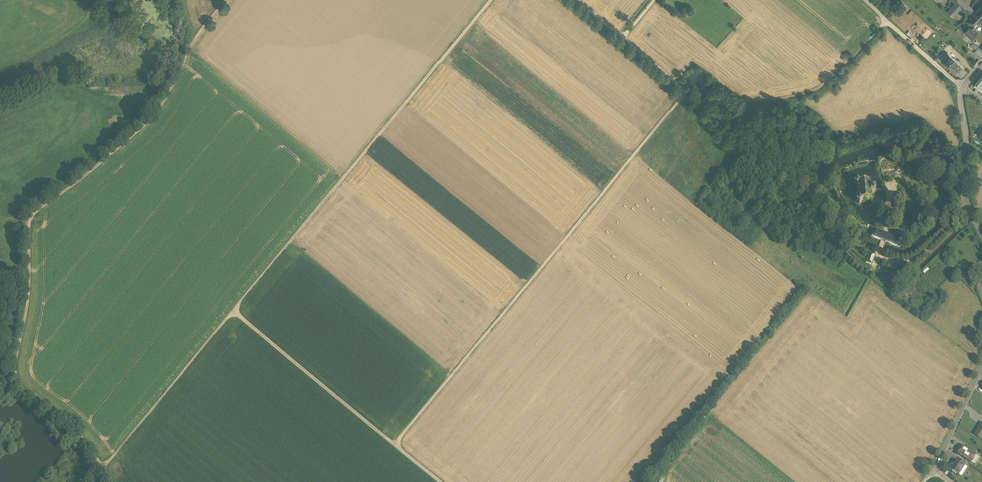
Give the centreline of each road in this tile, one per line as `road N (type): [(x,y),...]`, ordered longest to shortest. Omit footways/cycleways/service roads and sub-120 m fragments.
road 1 (track): [(109,481),(81,435),(21,388),(12,371),(28,307),(28,224),(161,107),(190,44),(226,0)]
road 2 (track): [(621,36),(681,85),(680,96),(392,443),(440,481)]
road 3 (track): [(487,0),(232,310)]
road 4 (track): [(681,85),(717,113),(806,94),(885,17)]
road 5 (track): [(392,443),(232,310)]
road 6 (track): [(101,469),(232,310)]
road 7 (residential): [(981,232),(965,194),(963,84)]
road 8 (residential): [(949,481),(935,472),(981,368)]
road 9 (residential): [(867,0),(963,84)]

